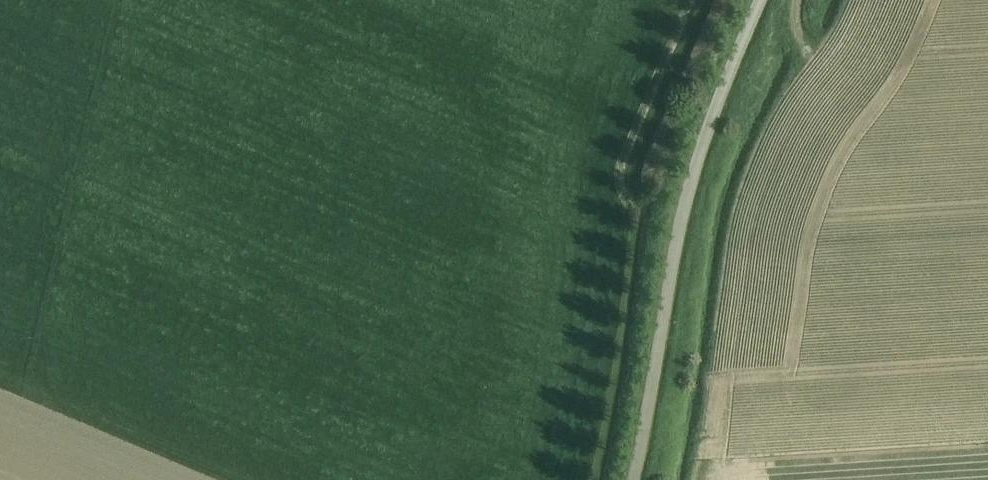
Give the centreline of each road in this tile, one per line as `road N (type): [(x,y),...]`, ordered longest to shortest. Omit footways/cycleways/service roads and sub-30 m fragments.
road 1 (unclassified): [(638,479),(643,401),(670,259),(712,108),(761,0)]

